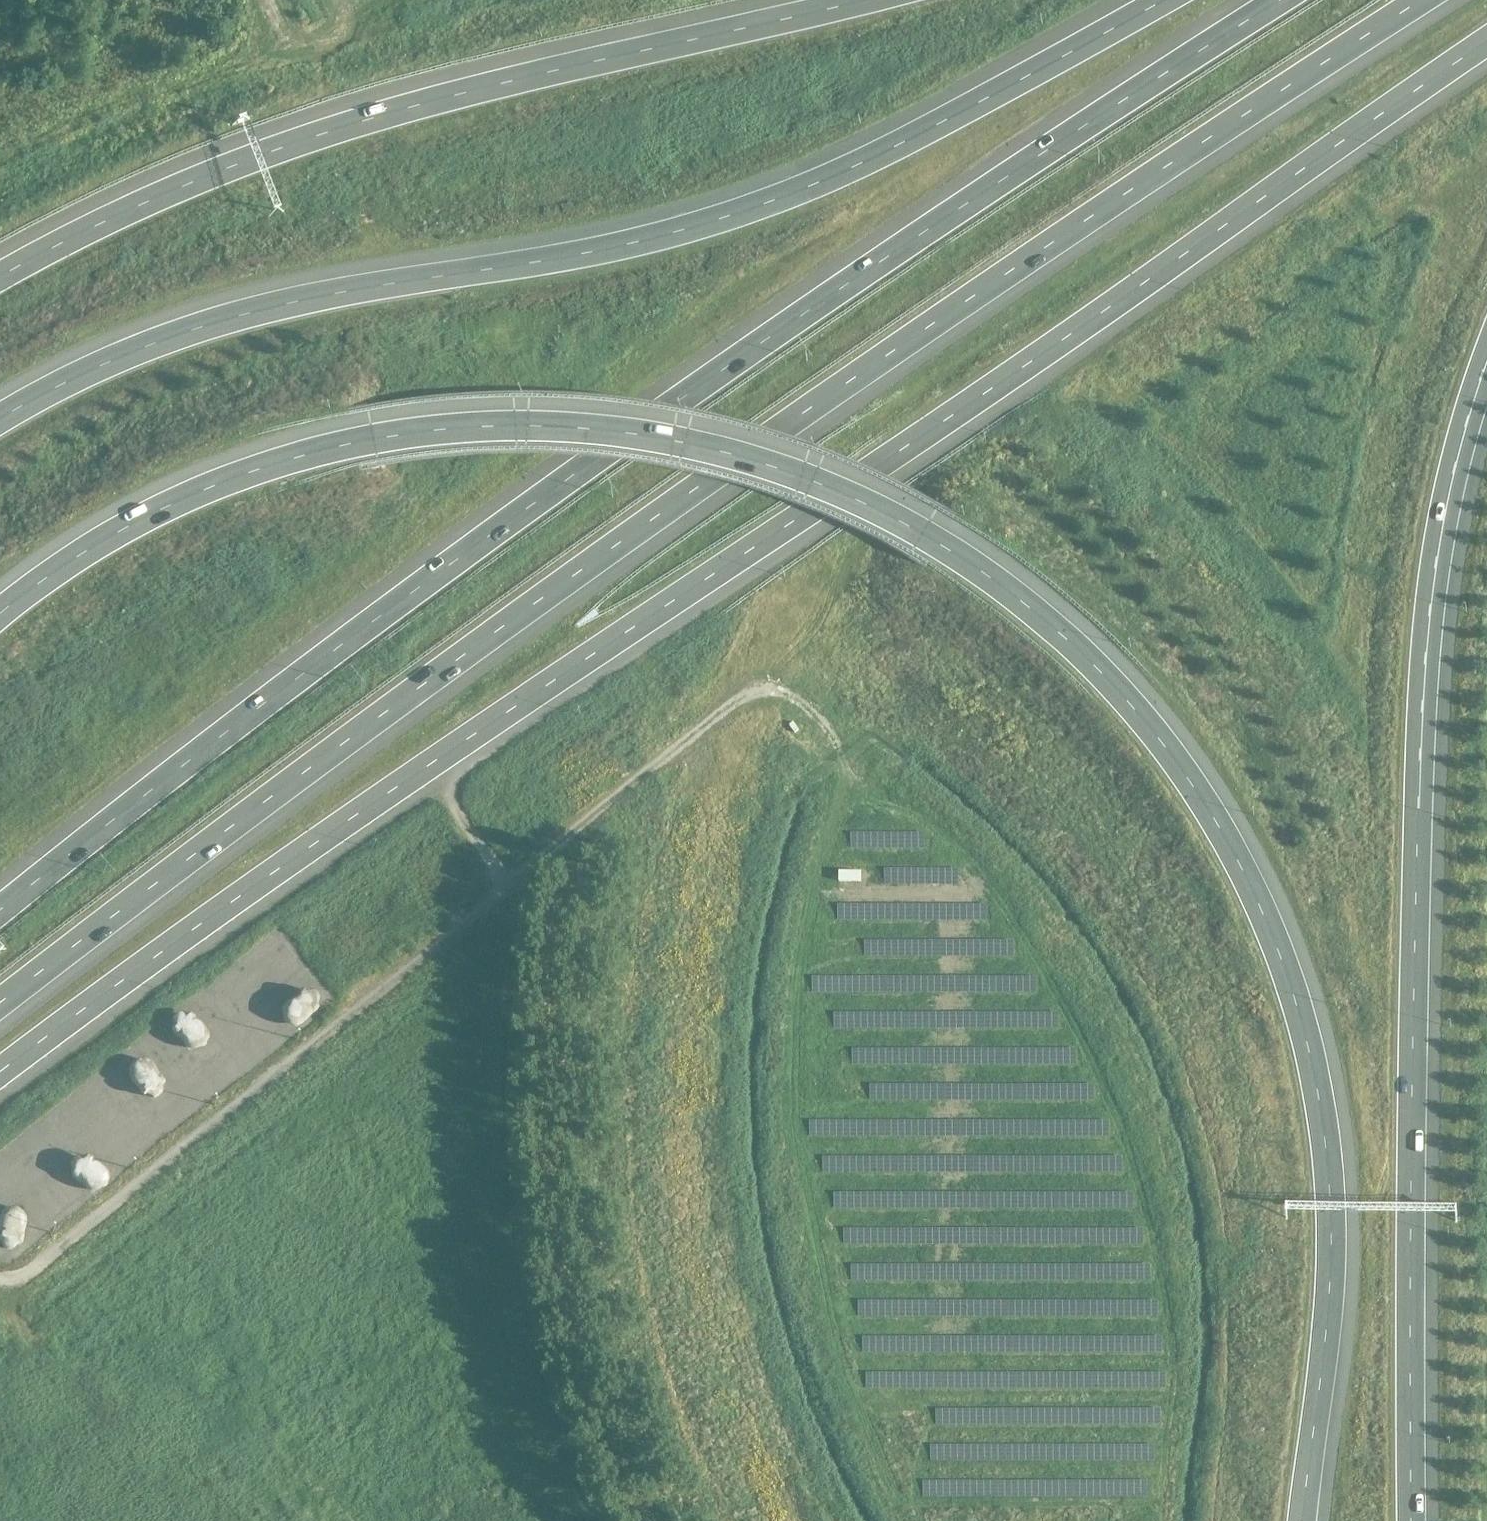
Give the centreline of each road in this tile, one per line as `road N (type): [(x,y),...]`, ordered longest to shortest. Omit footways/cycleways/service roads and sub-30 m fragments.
road 1 (motorway): [(1303,1520),(1332,1239),(1319,1098),(1303,1020),(1254,892),(1173,760),(1061,635),(990,578),(899,519),(755,461),(606,430),(494,425),(375,439),(243,475),(103,541),(0,611)]
road 2 (motorway): [(0,1071),(469,737),(1486,42)]
road 3 (motorway): [(0,1012),(310,768),(593,560),(893,350),(1423,0)]
road 4 (motorway): [(1280,0),(848,282),(532,502),(0,910)]
road 5 (motorway): [(1163,0),(931,129),(770,201),(618,246),(264,306),(101,359),(0,417)]
road 6 (motorway): [(1413,1520),(1423,702),(1440,536),(1486,367)]
road 7 (motorway): [(854,0),(554,68),(309,135),(161,193),(0,276)]
road 8 (track): [(254,0),(254,36),(237,57),(107,105),(0,160)]

